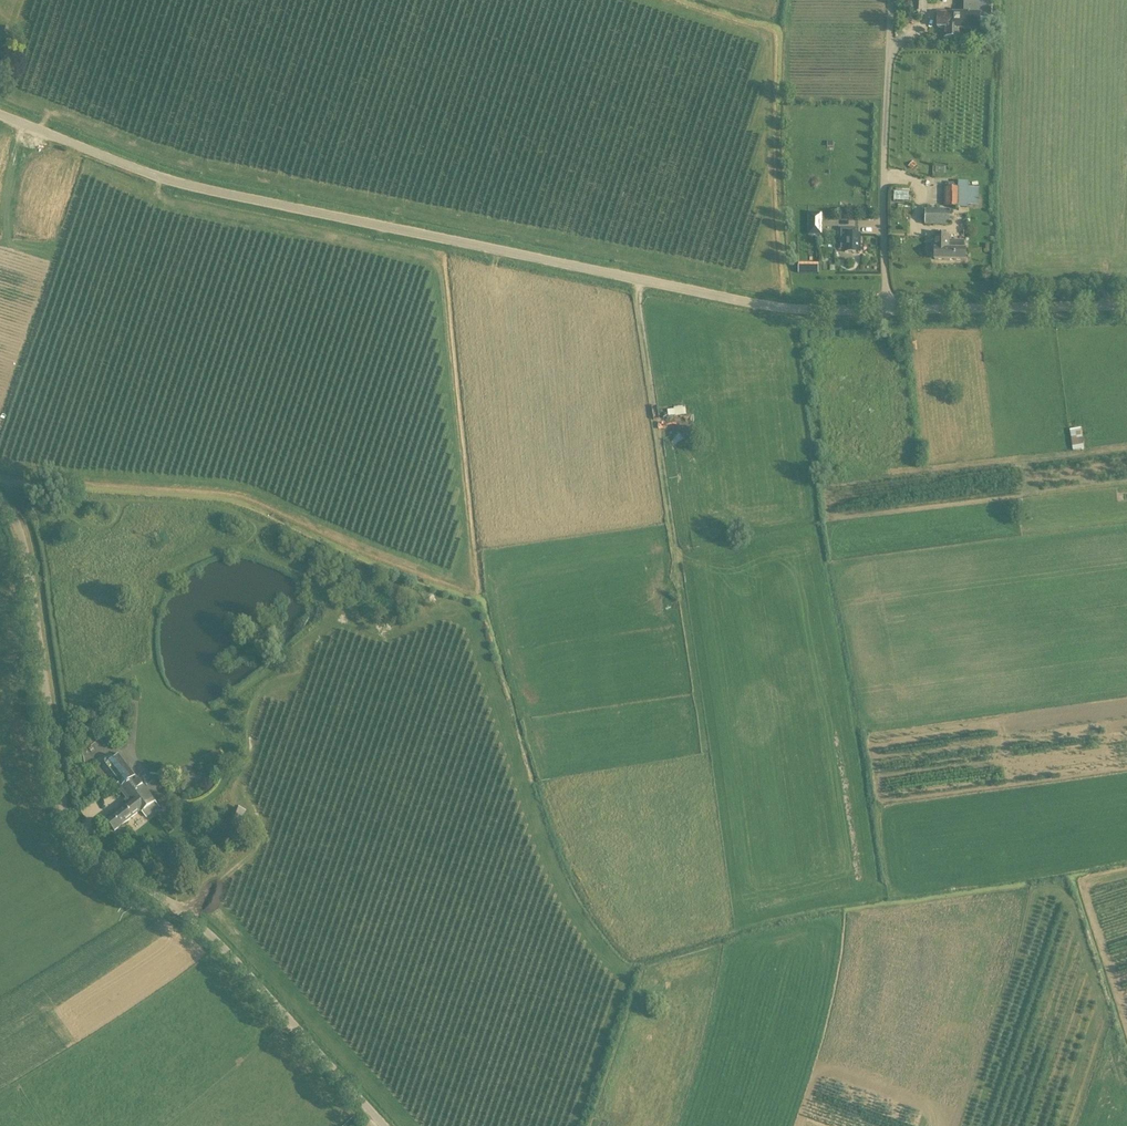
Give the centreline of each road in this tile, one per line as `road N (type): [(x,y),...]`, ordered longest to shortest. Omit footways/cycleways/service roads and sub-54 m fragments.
road 1 (unclassified): [(885,315),(783,313),(193,186),(0,116)]
road 2 (unclassified): [(384,1125),(213,939),(78,841),(61,800),(24,548),(0,501)]
road 3 (residential): [(885,315),(893,0)]
road 4 (track): [(639,281),(677,558)]
road 5 (unclassified): [(1126,307),(885,315)]

